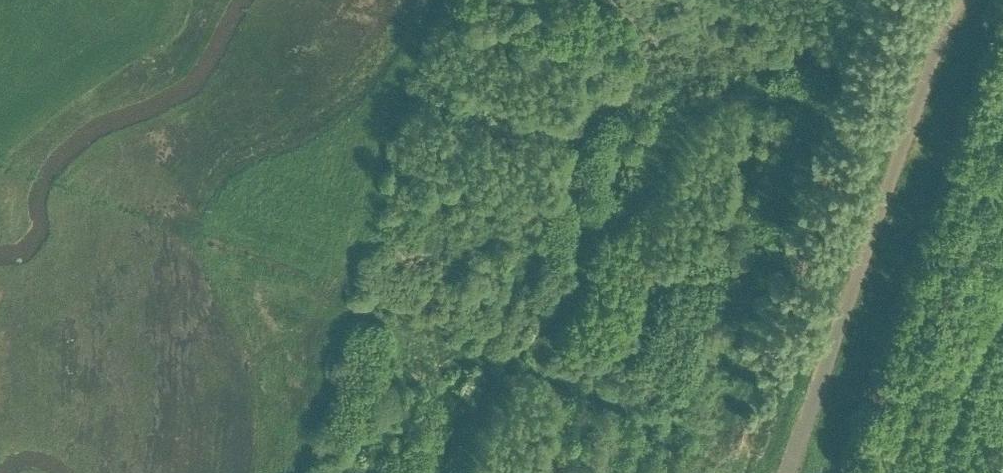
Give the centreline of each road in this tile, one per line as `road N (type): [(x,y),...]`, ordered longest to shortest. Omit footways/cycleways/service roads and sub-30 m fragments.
road 1 (unclassified): [(953,0),(789,472)]

